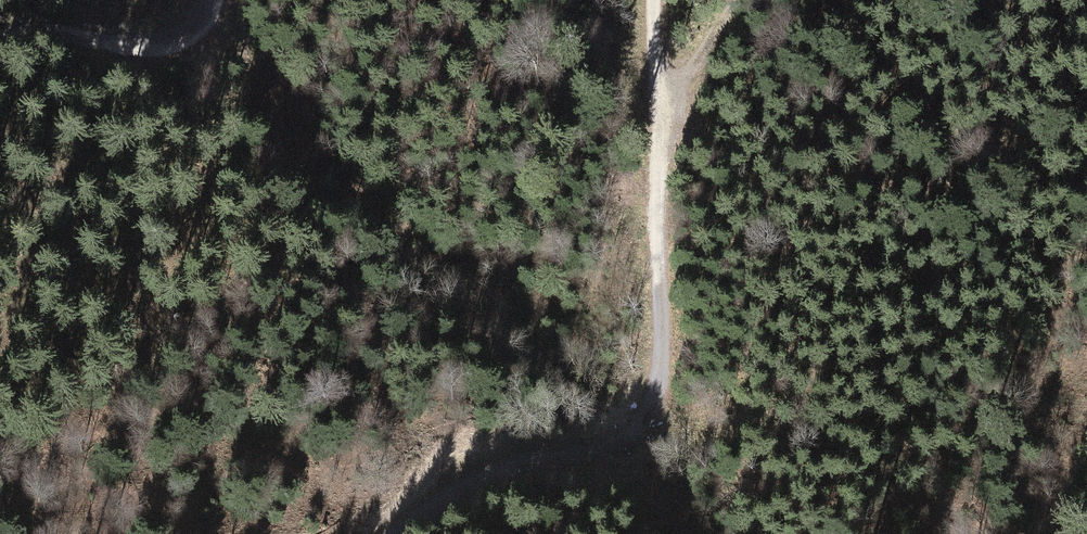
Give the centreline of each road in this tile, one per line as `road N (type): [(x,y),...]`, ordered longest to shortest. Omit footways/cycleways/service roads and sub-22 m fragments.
road 1 (track): [(381,533),(497,462),(599,433),(628,416),(651,385),(659,348),(656,0)]
road 2 (track): [(0,44),(38,37),(124,50),(203,46),(227,0)]
road 3 (track): [(654,90),(745,0)]

